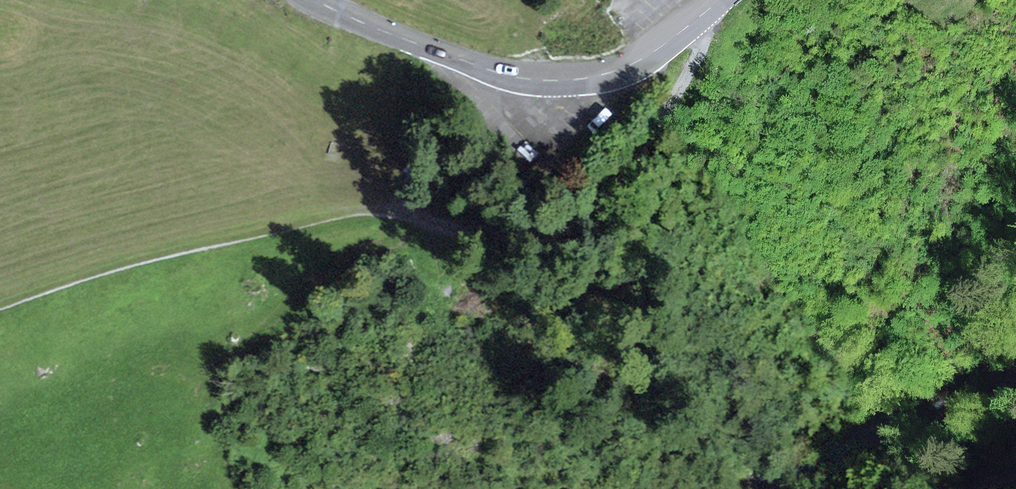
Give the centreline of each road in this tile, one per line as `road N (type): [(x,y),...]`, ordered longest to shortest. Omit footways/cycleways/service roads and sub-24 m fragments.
road 1 (track): [(345,225),(513,238),(554,229),(616,182),(704,45),(705,11)]
road 2 (tertiary): [(322,0),(474,64),(555,78),(613,68),(651,50),(717,0)]
road 3 (track): [(215,421),(242,340),(299,278),(441,227)]

